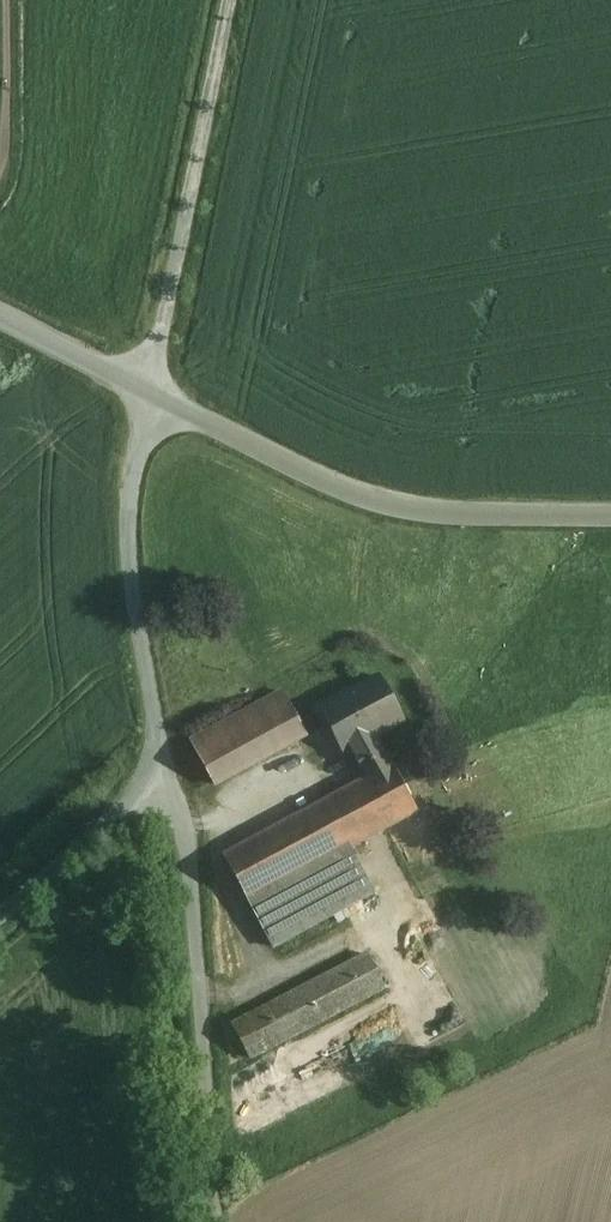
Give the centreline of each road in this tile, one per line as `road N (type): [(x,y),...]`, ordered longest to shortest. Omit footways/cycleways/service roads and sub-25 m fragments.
road 1 (tertiary): [(153,396),(394,505),(447,514),(610,516)]
road 2 (unclassified): [(216,1221),(184,826),(165,776)]
road 3 (unclassified): [(153,396),(228,0)]
road 4 (unclassified): [(165,776),(128,534),(153,396)]
road 5 (unclassified): [(0,923),(165,776)]
road 6 (tertiary): [(0,319),(153,396)]

